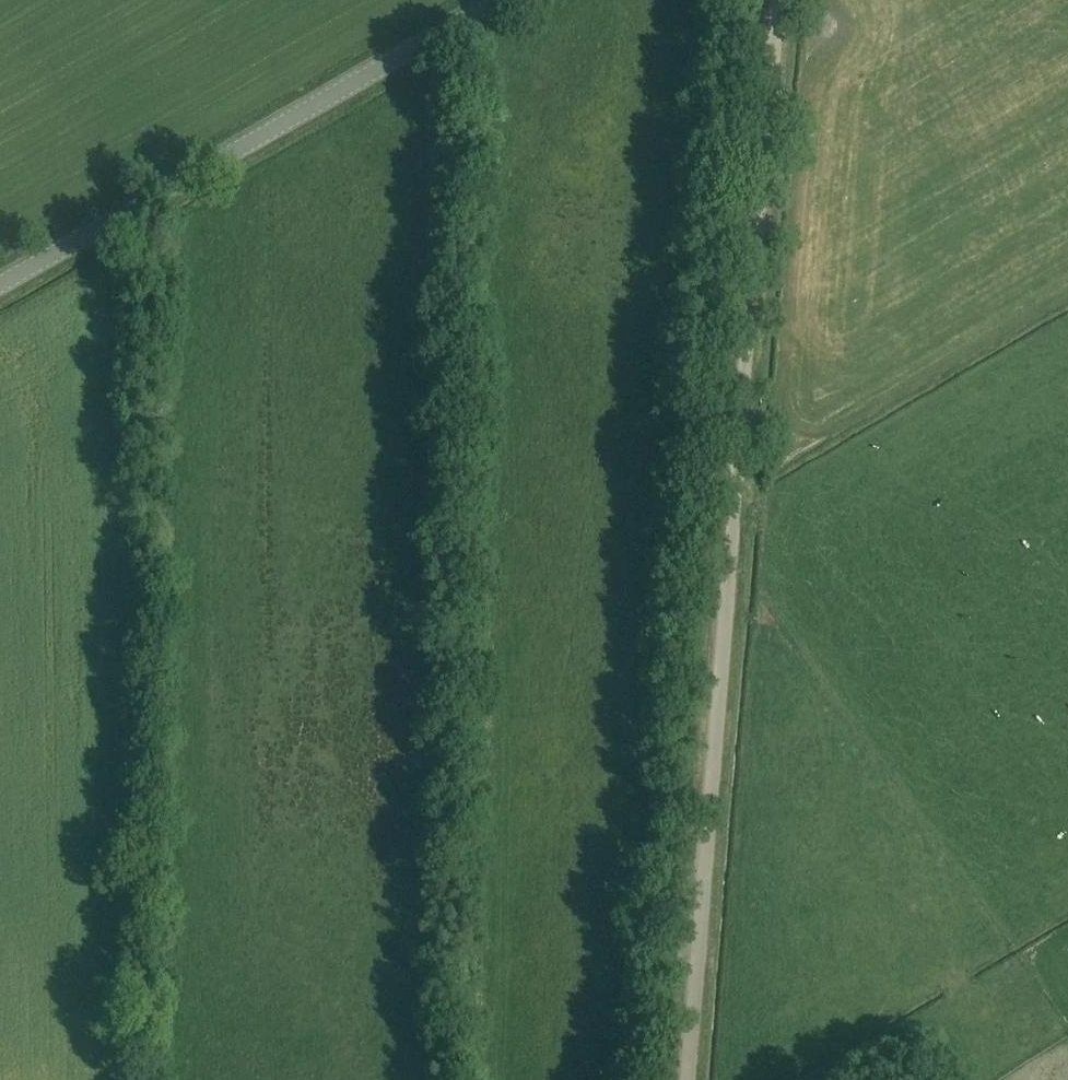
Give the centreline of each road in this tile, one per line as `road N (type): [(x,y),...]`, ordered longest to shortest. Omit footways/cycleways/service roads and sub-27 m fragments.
road 1 (track): [(777,0),(685,1079)]
road 2 (tertiary): [(0,282),(494,0)]

